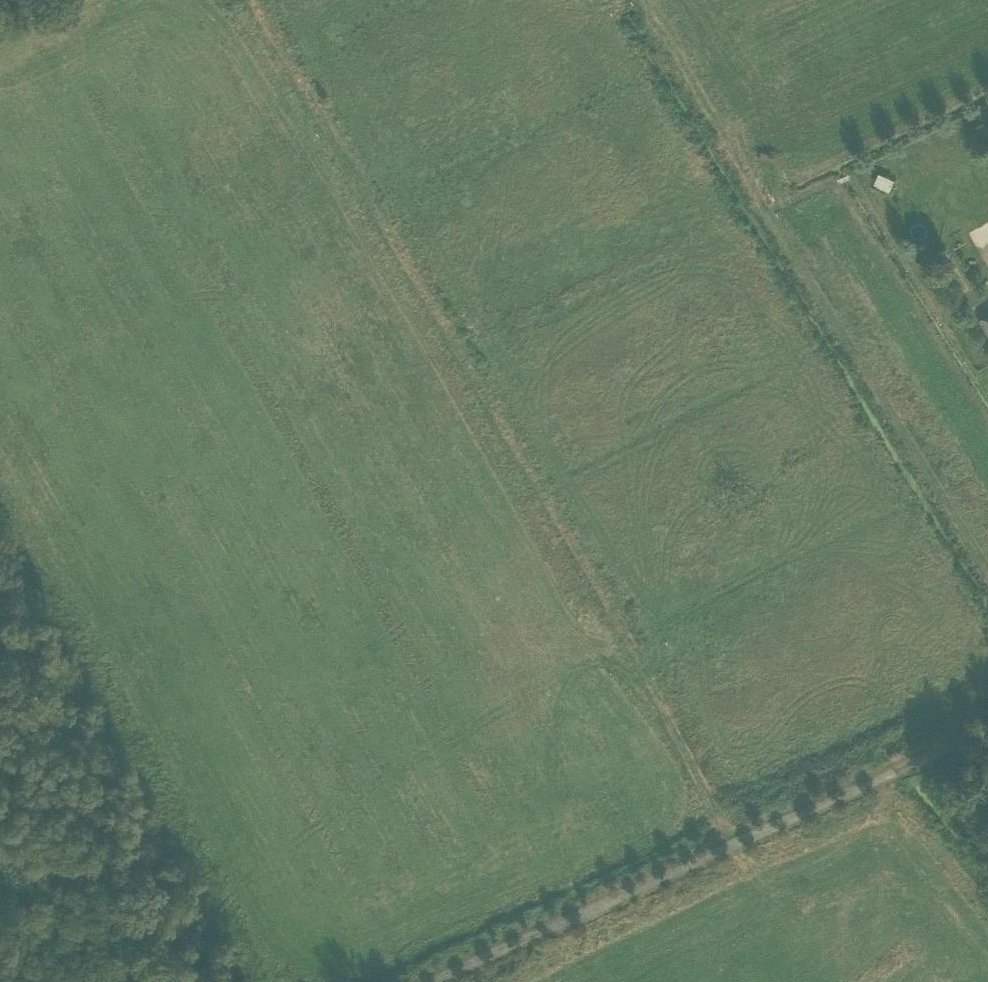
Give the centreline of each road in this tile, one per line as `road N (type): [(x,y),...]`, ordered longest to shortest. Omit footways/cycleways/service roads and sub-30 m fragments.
road 1 (unclassified): [(431,981),(987,733)]

